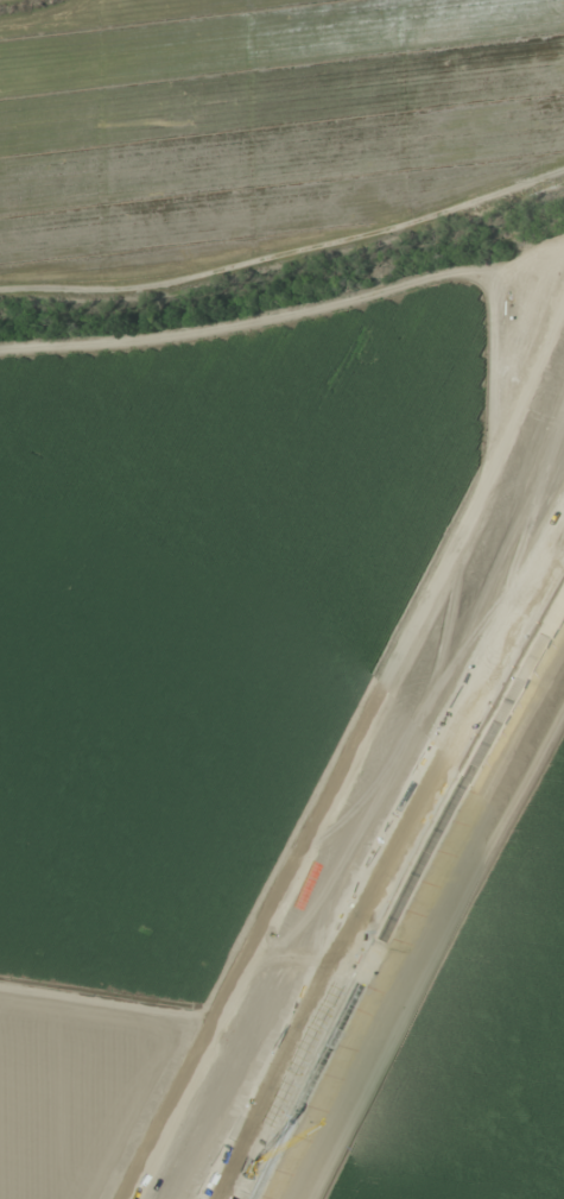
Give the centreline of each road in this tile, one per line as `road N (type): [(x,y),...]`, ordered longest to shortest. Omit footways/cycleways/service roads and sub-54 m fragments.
road 1 (residential): [(267,1198),(563,625)]

